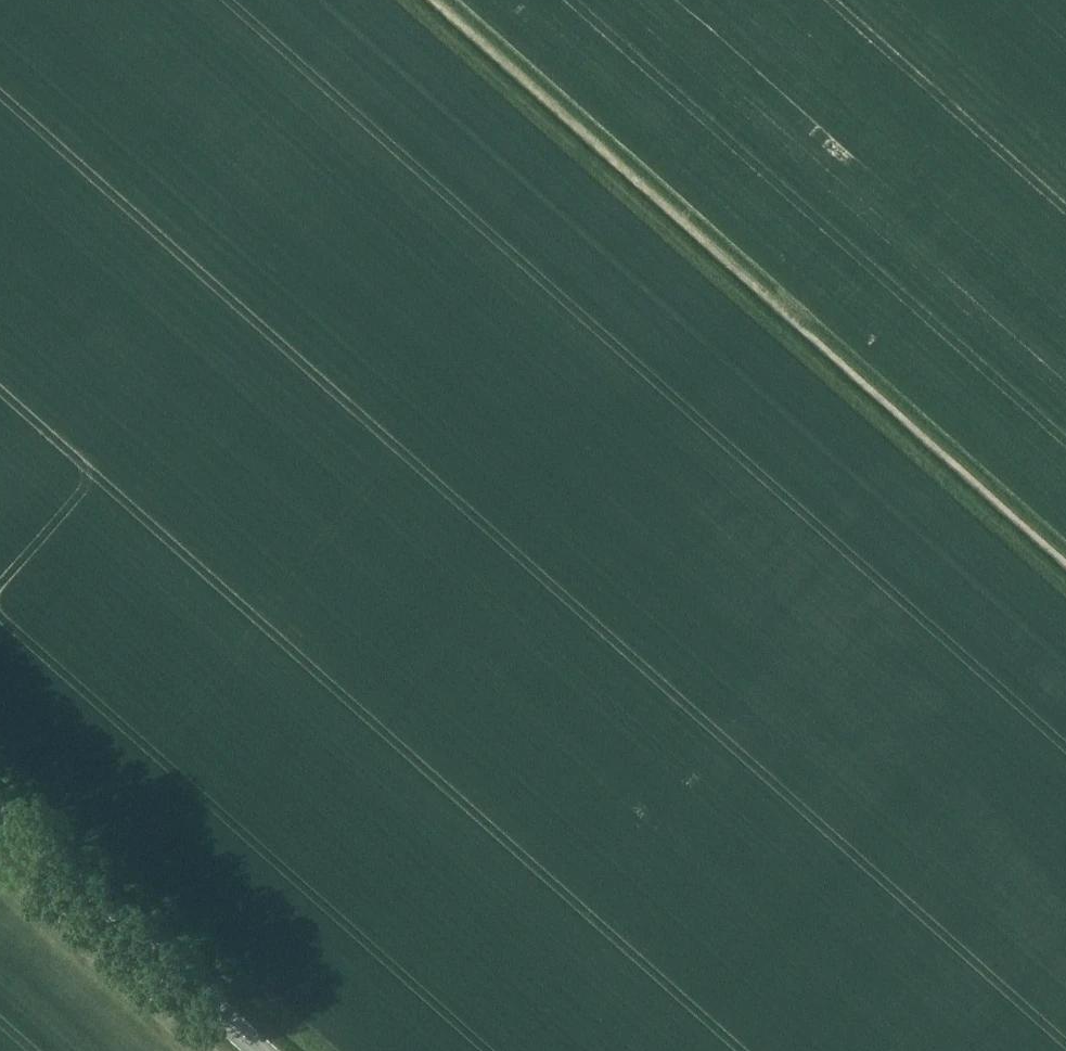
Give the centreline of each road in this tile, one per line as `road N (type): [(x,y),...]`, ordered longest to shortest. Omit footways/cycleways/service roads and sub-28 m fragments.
road 1 (secondary): [(265,1050),(0,816)]

